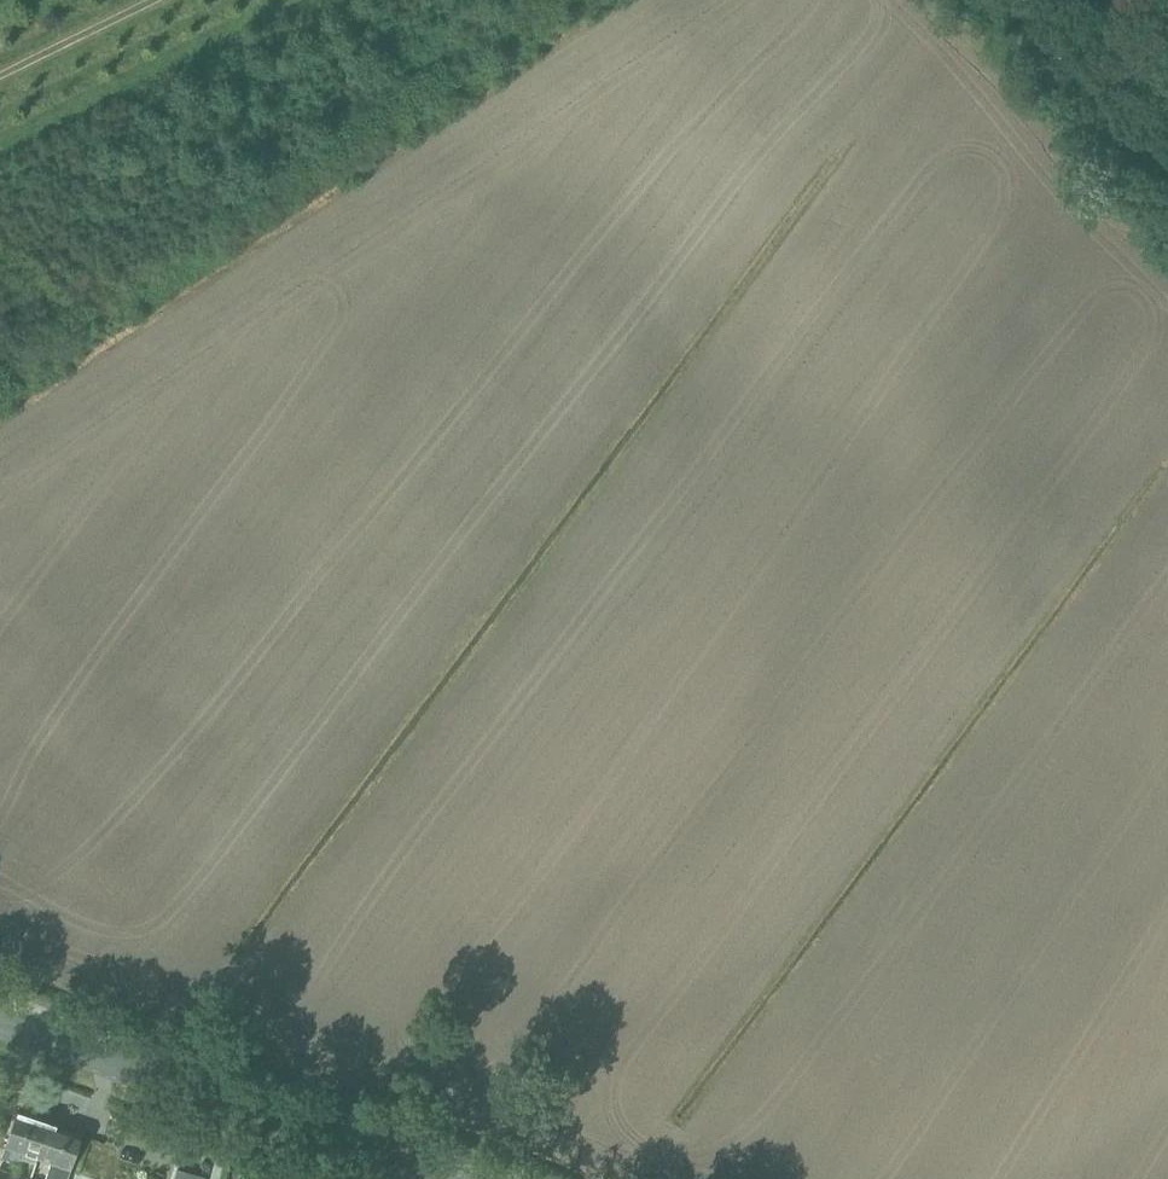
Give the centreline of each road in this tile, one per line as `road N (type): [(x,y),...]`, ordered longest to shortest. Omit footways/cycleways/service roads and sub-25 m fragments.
road 1 (tertiary): [(444,1178),(0,1026)]
road 2 (track): [(1044,0),(1167,139)]
road 3 (track): [(0,77),(159,0)]

